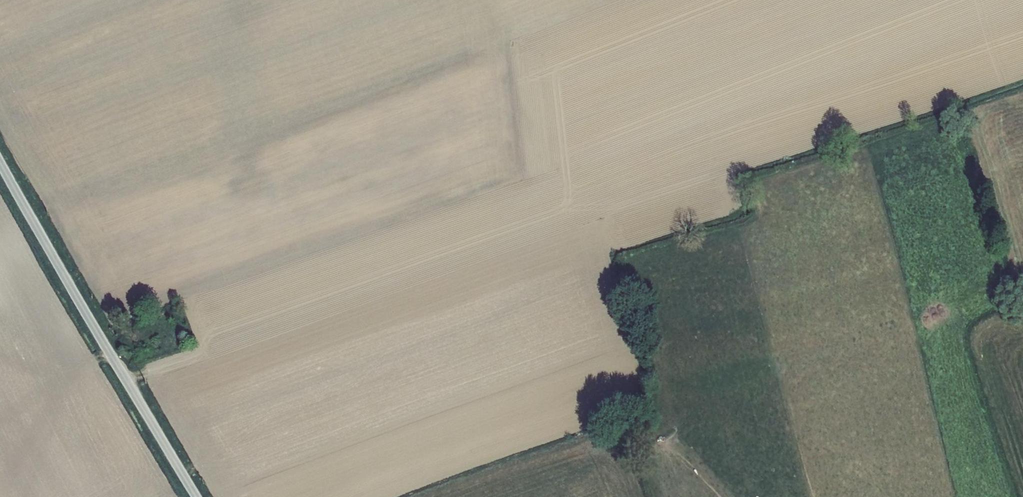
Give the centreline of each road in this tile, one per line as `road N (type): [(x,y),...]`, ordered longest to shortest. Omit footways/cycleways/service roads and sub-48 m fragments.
road 1 (unclassified): [(197,496),(0,162)]

